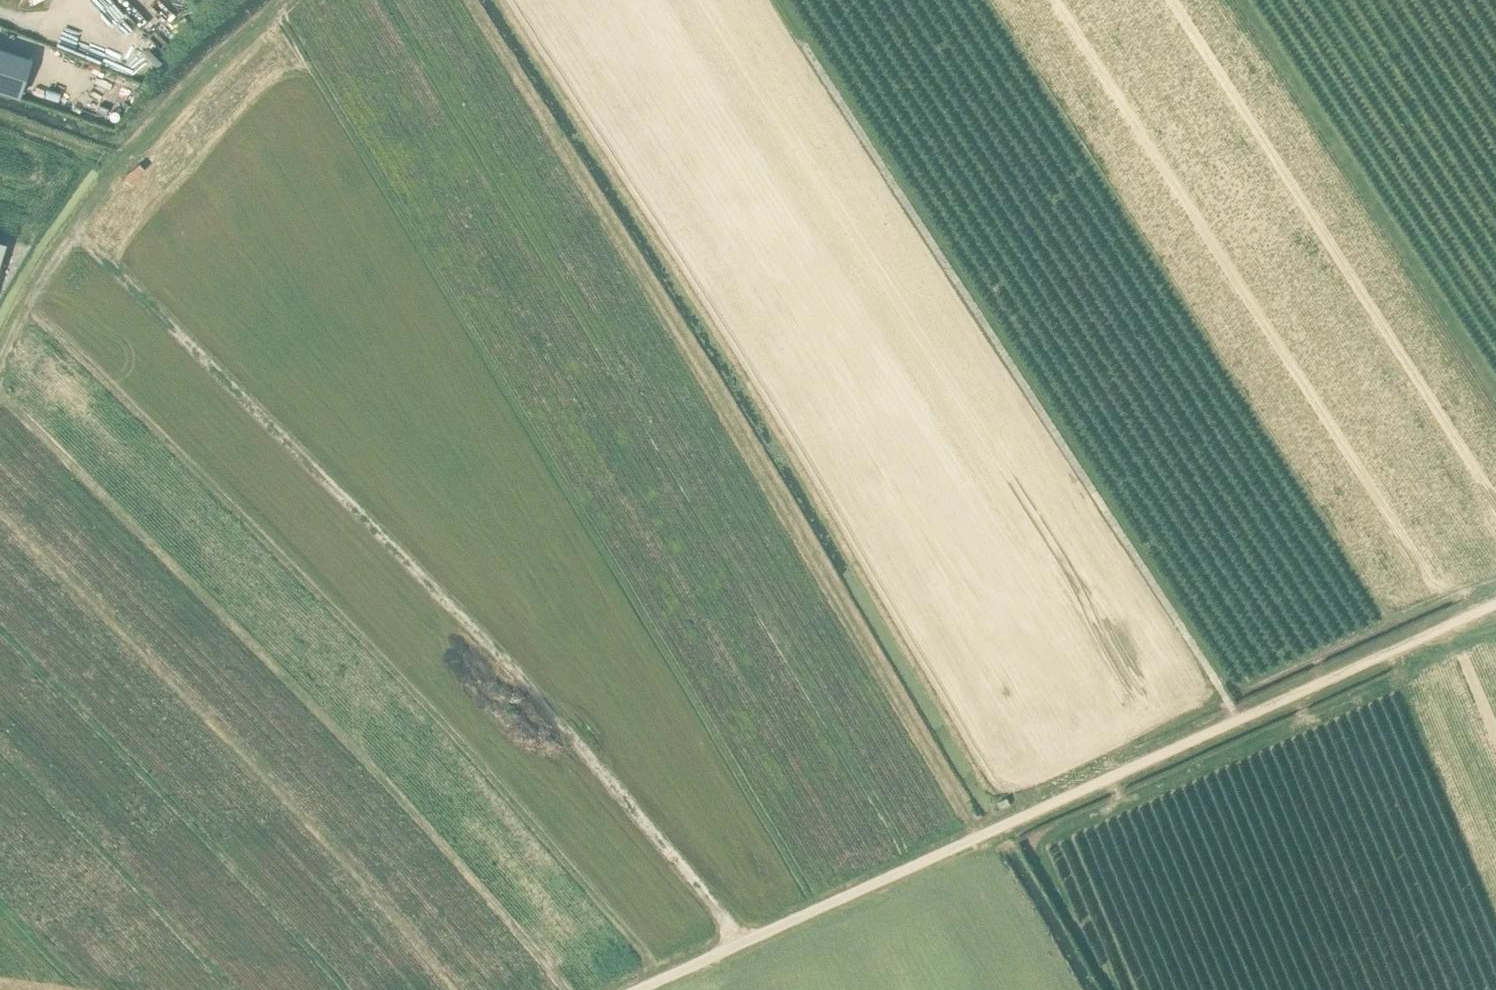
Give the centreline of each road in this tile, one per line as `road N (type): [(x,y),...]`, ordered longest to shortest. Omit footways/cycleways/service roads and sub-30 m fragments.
road 1 (track): [(744,940),(558,718),(88,244)]
road 2 (unclassified): [(633,989),(1495,603)]
road 3 (track): [(1238,719),(806,45)]

